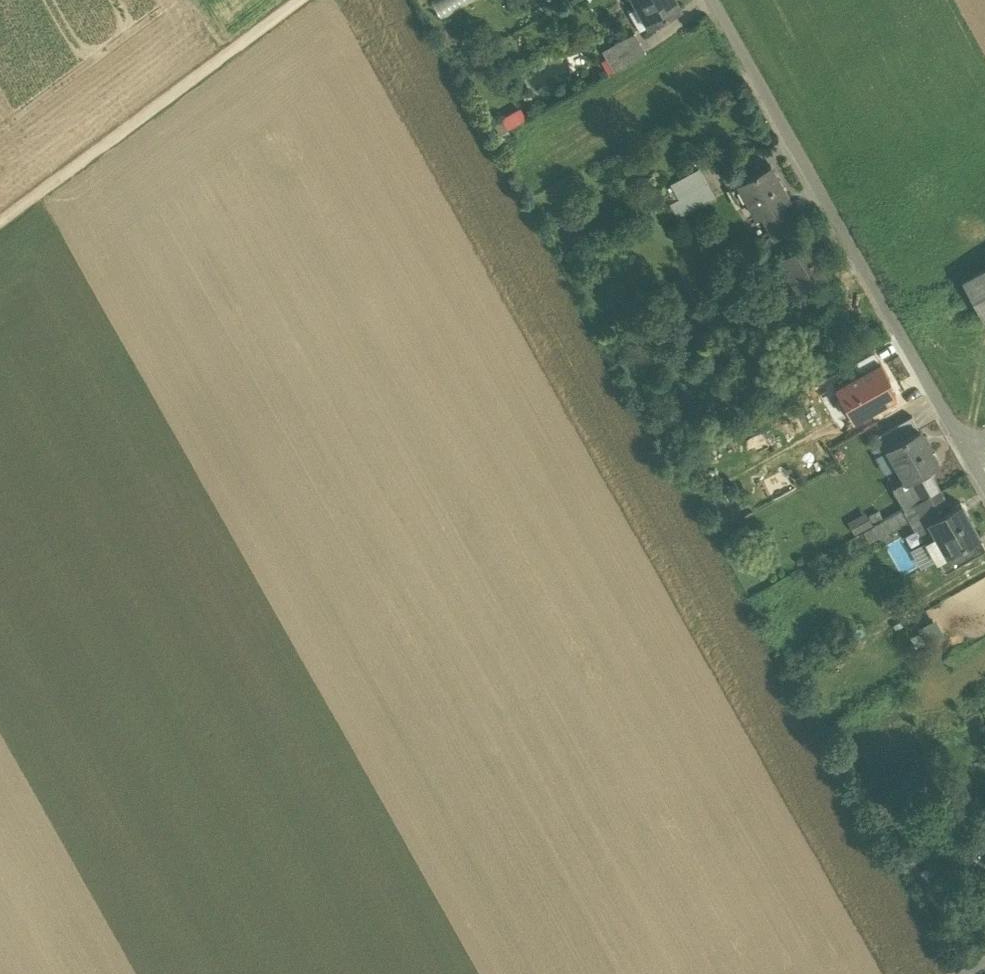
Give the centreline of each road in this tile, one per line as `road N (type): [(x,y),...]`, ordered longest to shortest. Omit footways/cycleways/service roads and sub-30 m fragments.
road 1 (residential): [(966,448),(714,0)]
road 2 (track): [(303,0),(0,224)]

